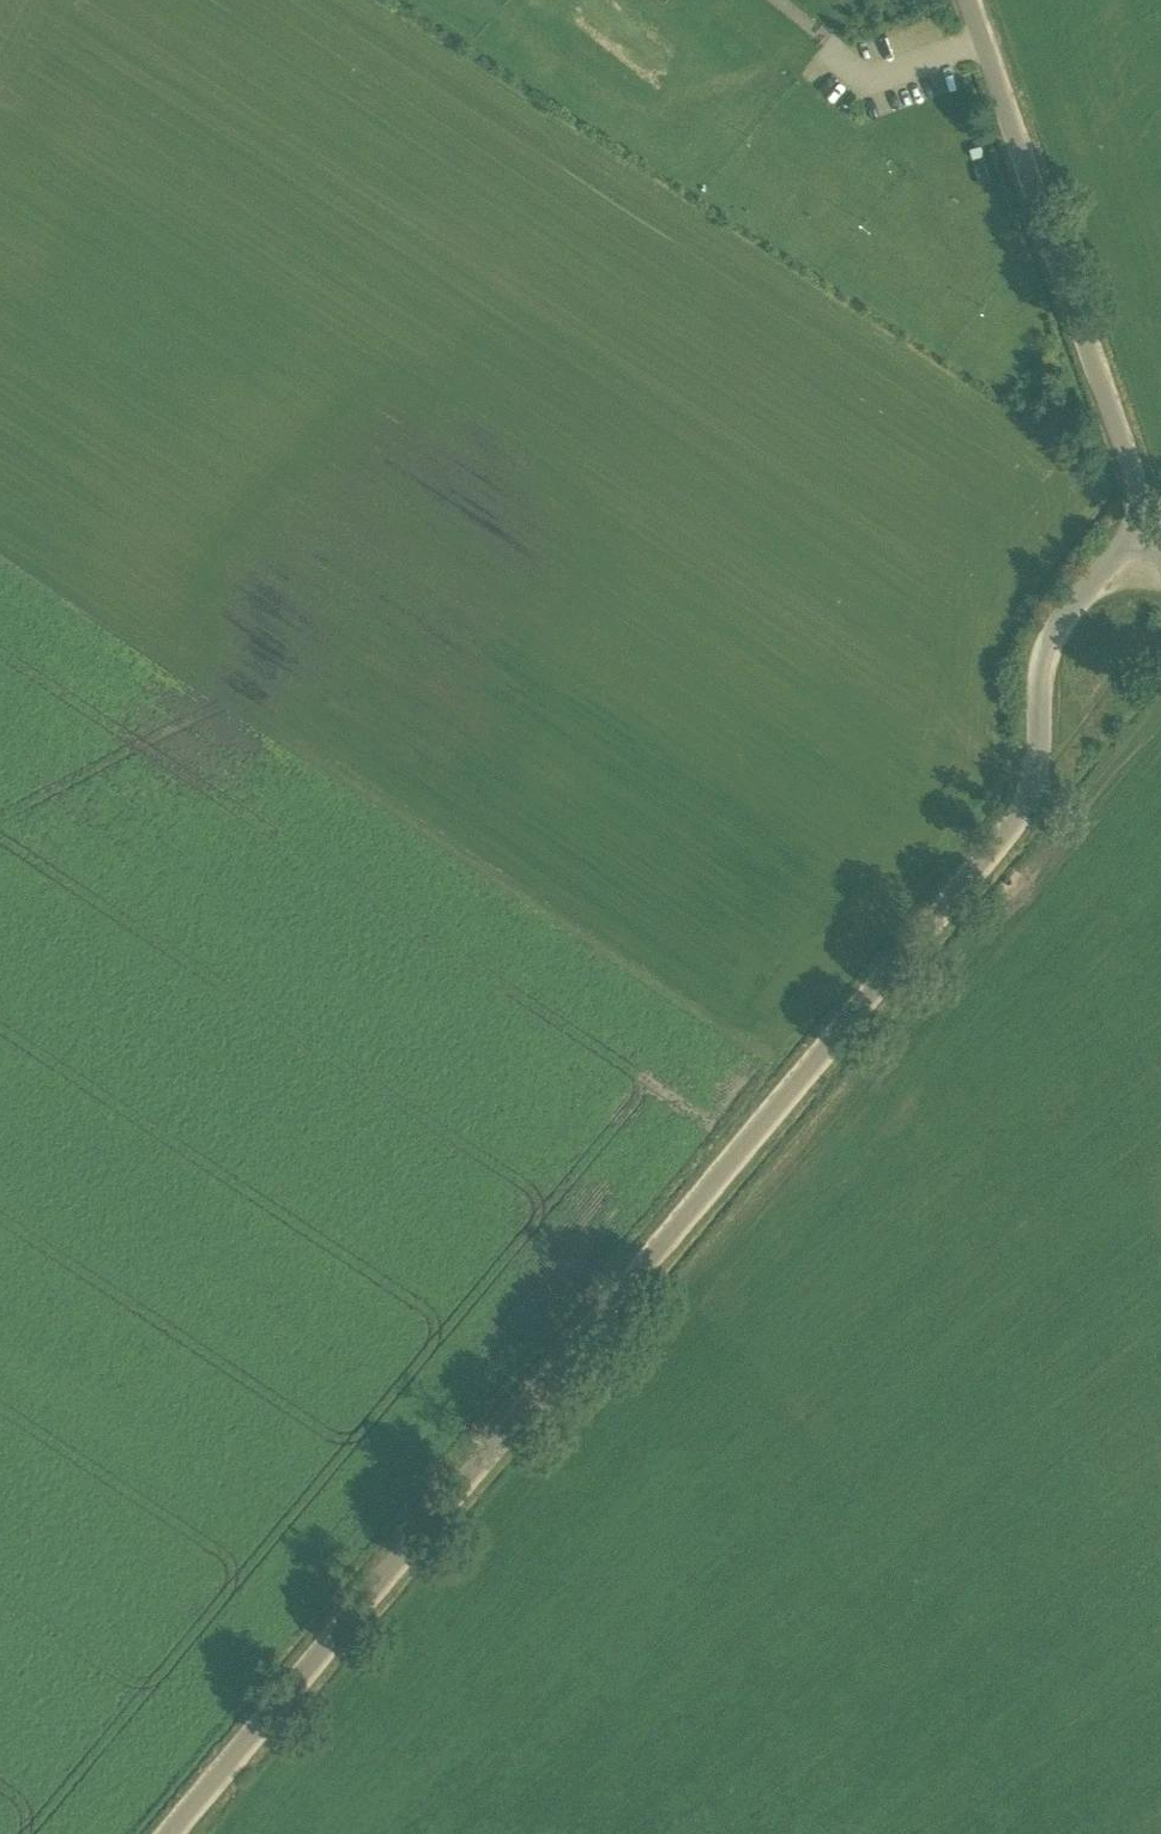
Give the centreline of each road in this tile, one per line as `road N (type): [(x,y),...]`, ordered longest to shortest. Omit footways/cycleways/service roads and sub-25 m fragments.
road 1 (unclassified): [(149,1833),(543,1364),(1012,827),(1038,775),(1051,635),(1148,520)]
road 2 (unclassified): [(1148,520),(963,0)]

